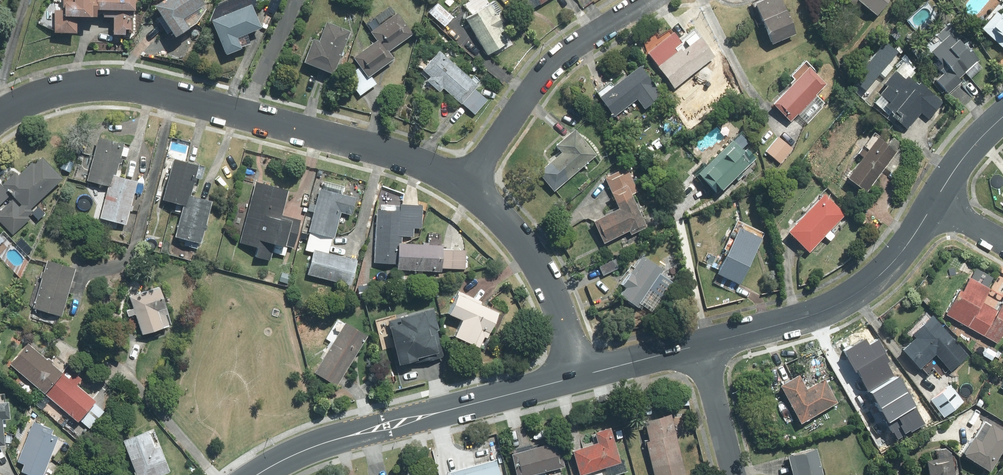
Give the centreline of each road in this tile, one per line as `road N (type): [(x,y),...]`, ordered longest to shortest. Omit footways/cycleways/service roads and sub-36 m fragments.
road 1 (residential): [(0,115),(45,93),(124,85),(402,153),(467,184)]
road 2 (tertiary): [(257,474),(325,443),(576,375)]
road 3 (tertiary): [(700,345),(843,292),(936,201)]
road 4 (residential): [(467,184),(543,76),(650,0)]
road 5 (residential): [(467,184),(513,228),(550,286),(576,375)]
road 6 (residential): [(735,474),(700,345)]
road 7 (tertiary): [(576,375),(700,345)]

